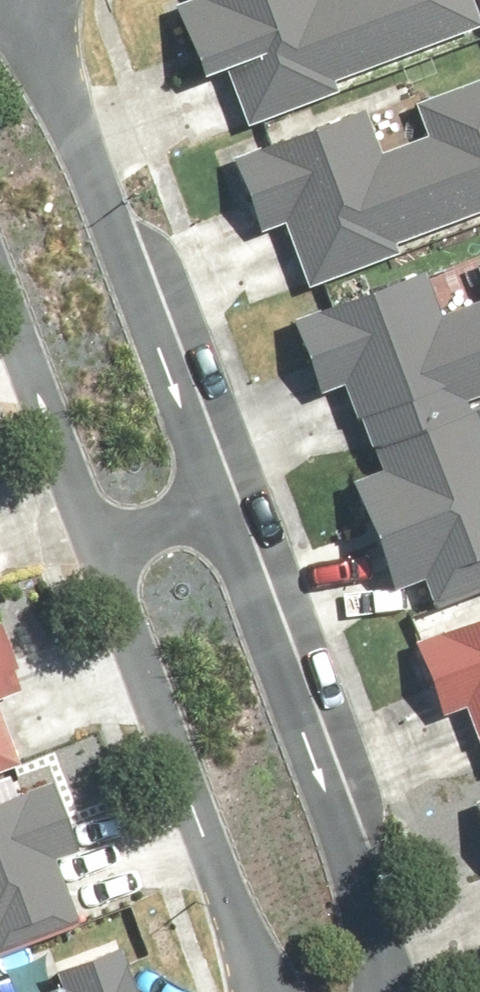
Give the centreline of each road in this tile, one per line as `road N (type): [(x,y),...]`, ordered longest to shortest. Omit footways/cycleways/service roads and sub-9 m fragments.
road 1 (residential): [(64,0),(242,511)]
road 2 (residential): [(242,511),(411,971),(409,991)]
road 3 (residential): [(290,991),(122,563)]
road 4 (residential): [(122,563),(0,234)]
road 5 (residential): [(122,563),(242,511)]

